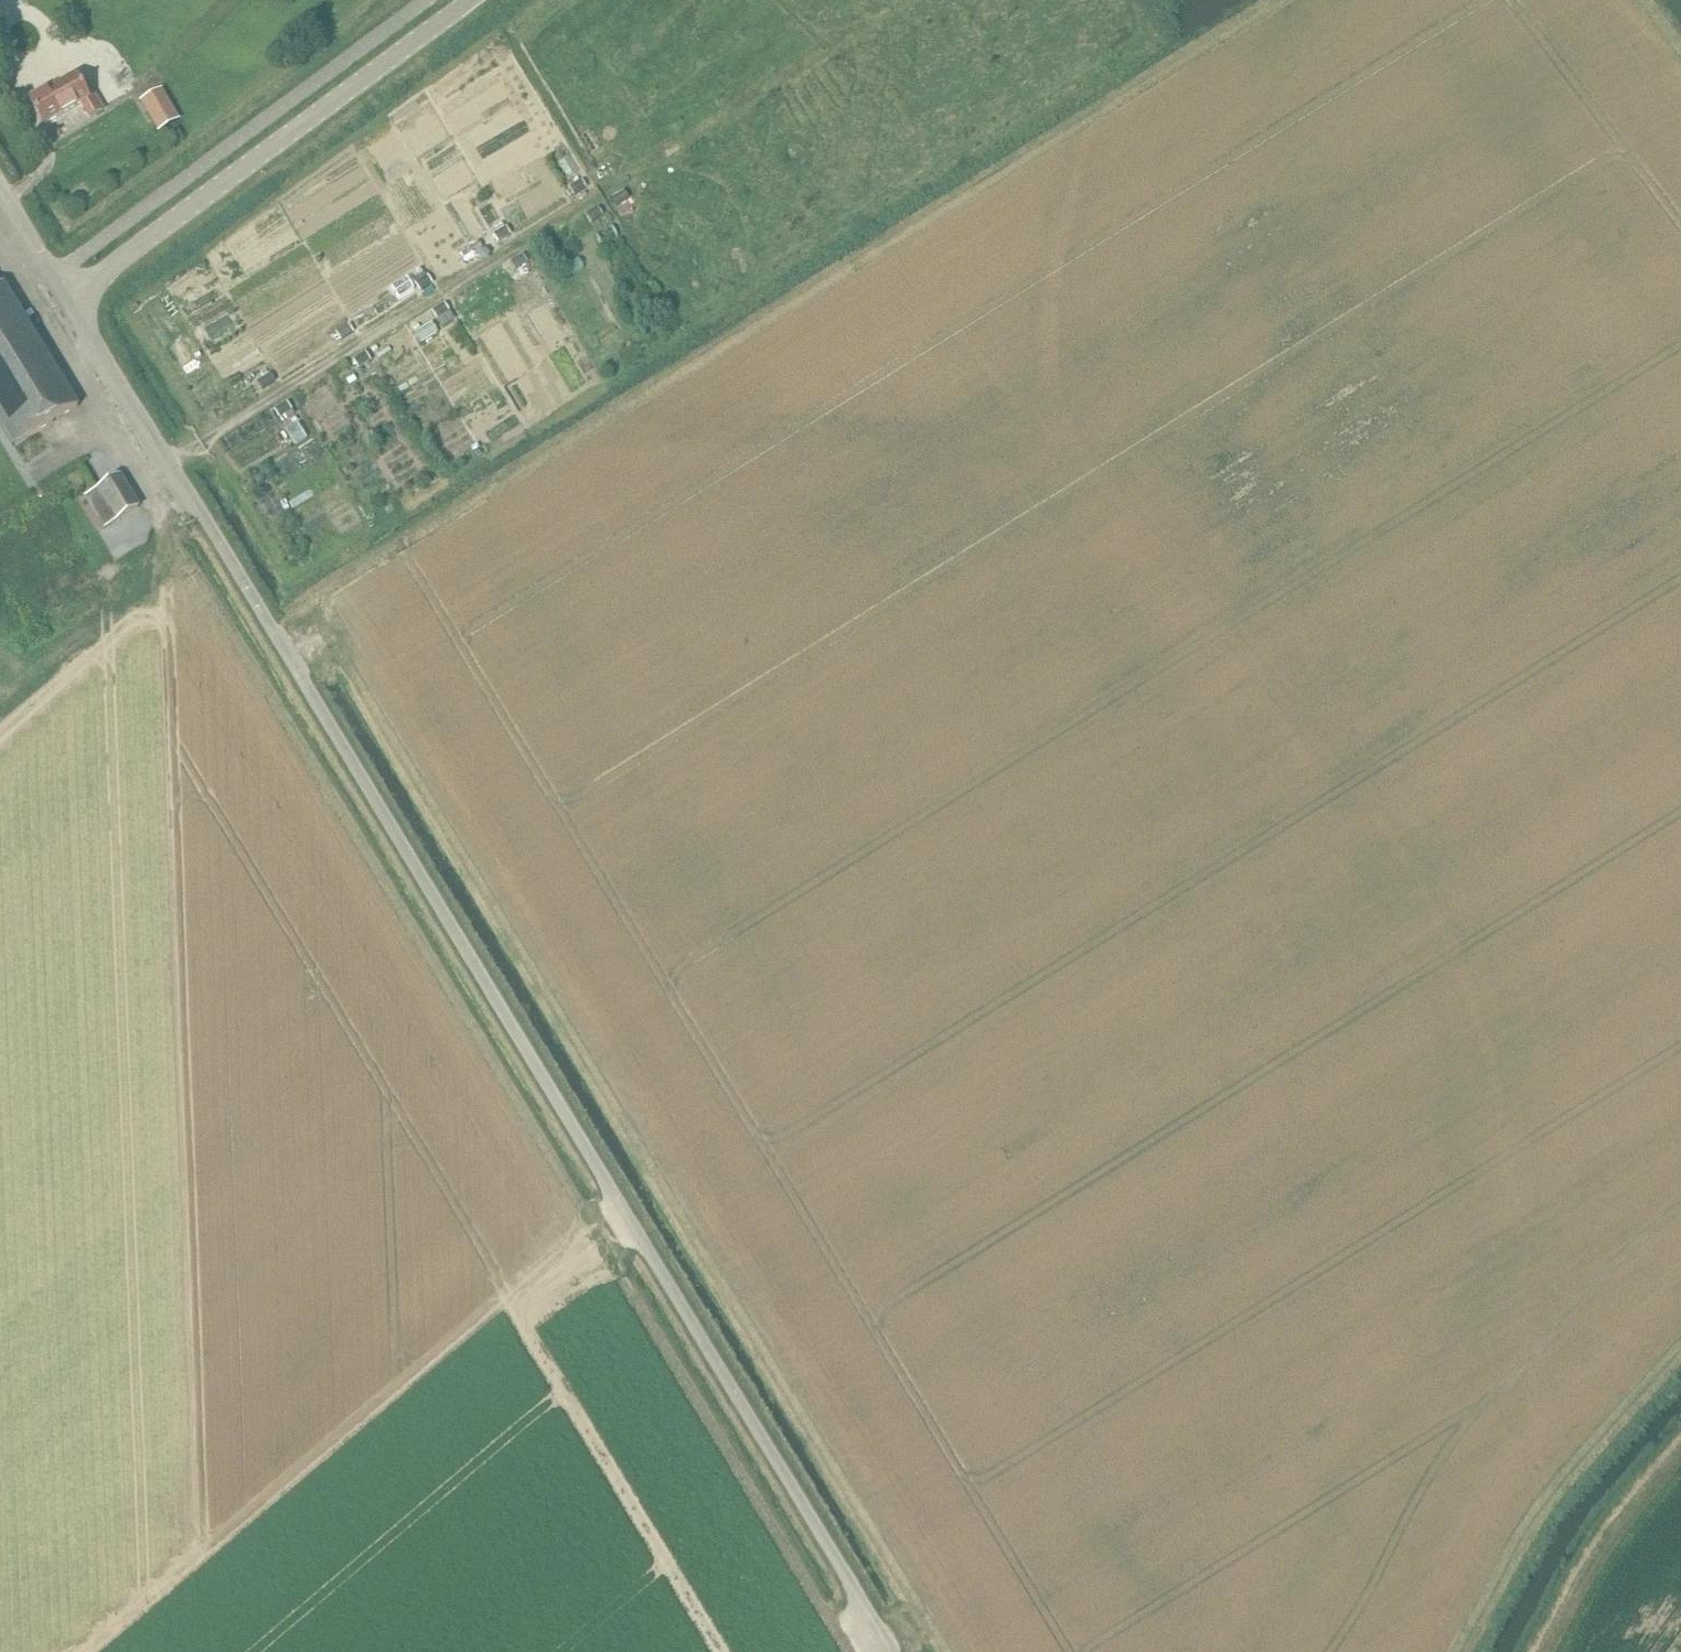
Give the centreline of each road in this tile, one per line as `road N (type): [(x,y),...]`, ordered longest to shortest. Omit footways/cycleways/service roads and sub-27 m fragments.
road 1 (unclassified): [(891,1651),(68,300)]
road 2 (track): [(167,466),(913,6)]
road 3 (unclassified): [(68,300),(472,0)]
road 4 (unclassified): [(68,300),(0,183)]

